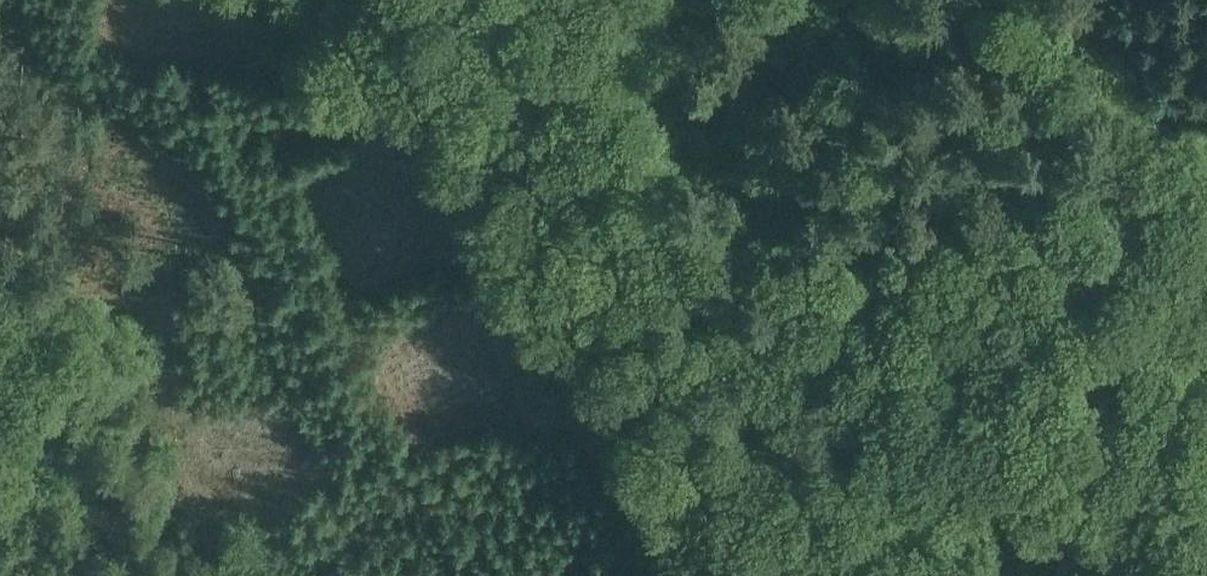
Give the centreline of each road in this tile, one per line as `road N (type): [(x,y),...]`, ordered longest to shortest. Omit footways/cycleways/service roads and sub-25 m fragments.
road 1 (track): [(1206,572),(1165,501),(1148,426),(1109,0)]

